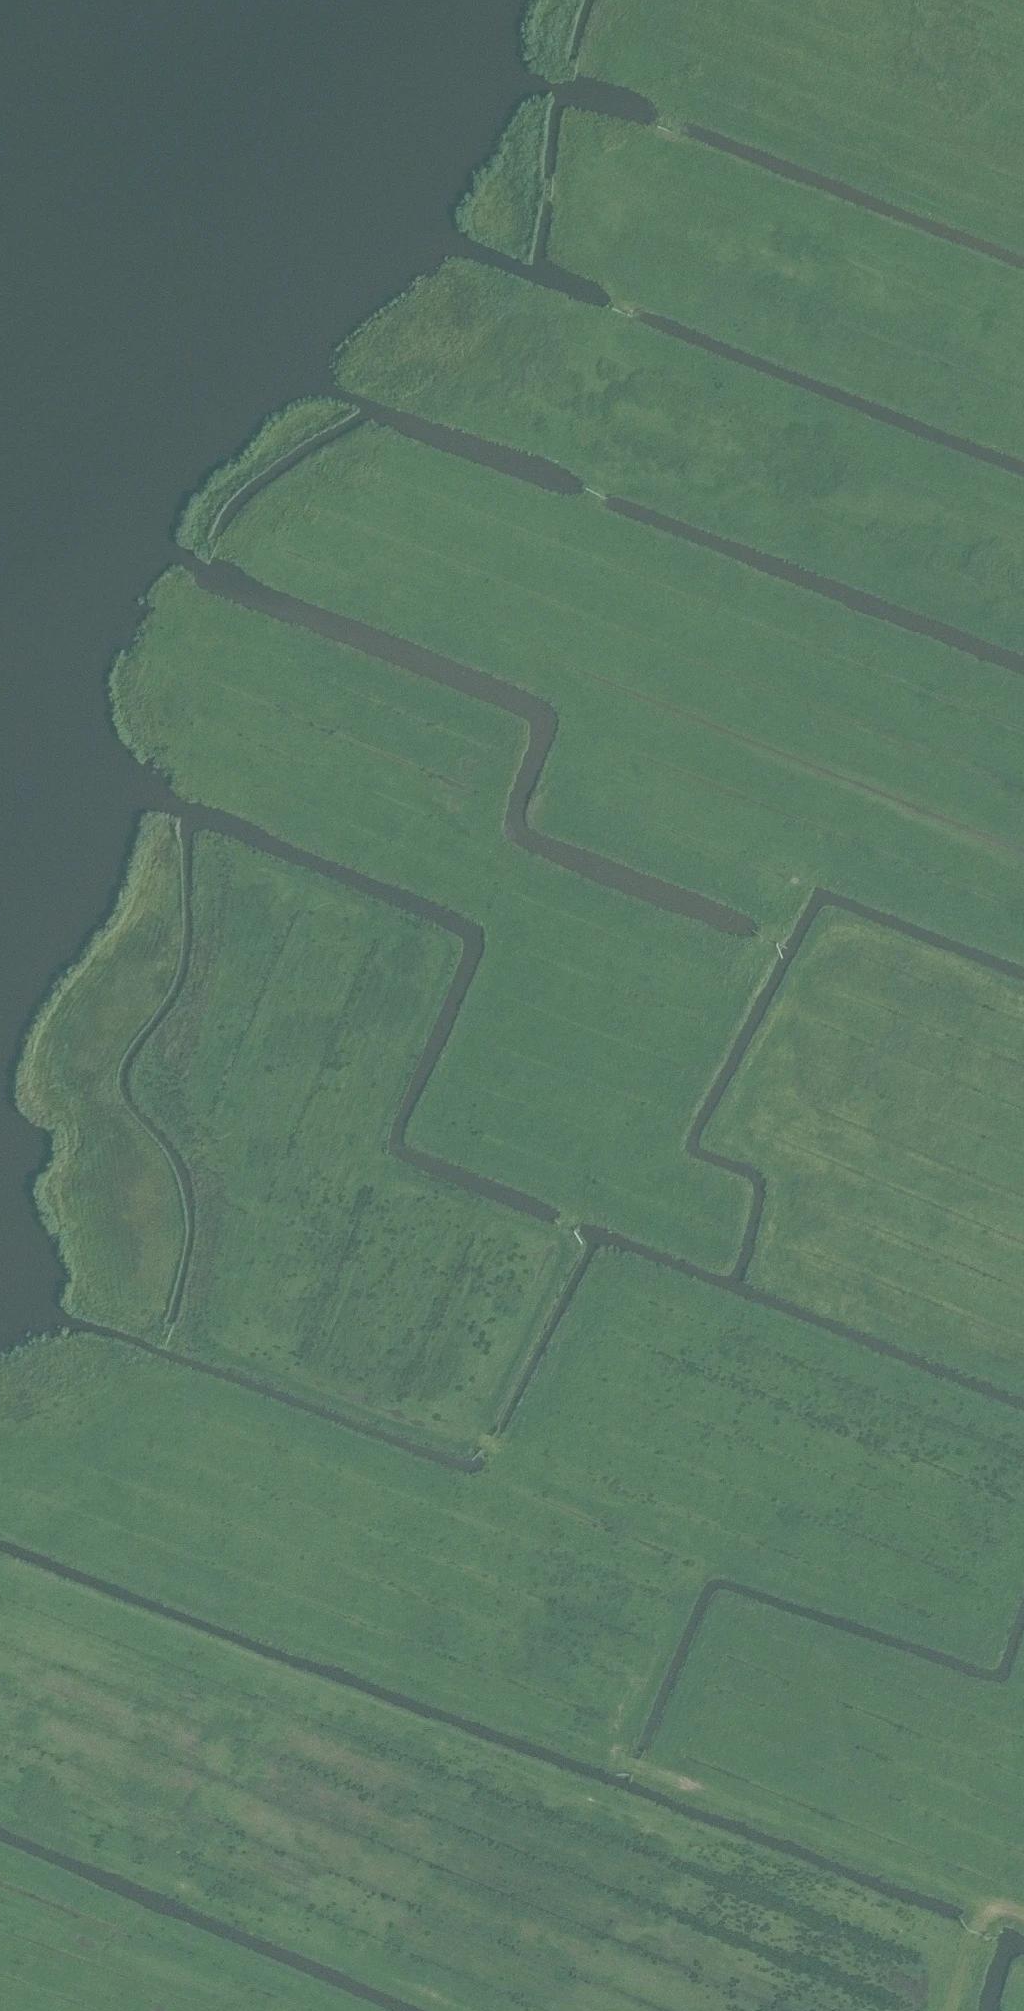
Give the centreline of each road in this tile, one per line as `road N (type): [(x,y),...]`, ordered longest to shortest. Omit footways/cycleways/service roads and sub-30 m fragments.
road 1 (track): [(948,2010),(982,1915),(1004,1908),(1023,1913)]

